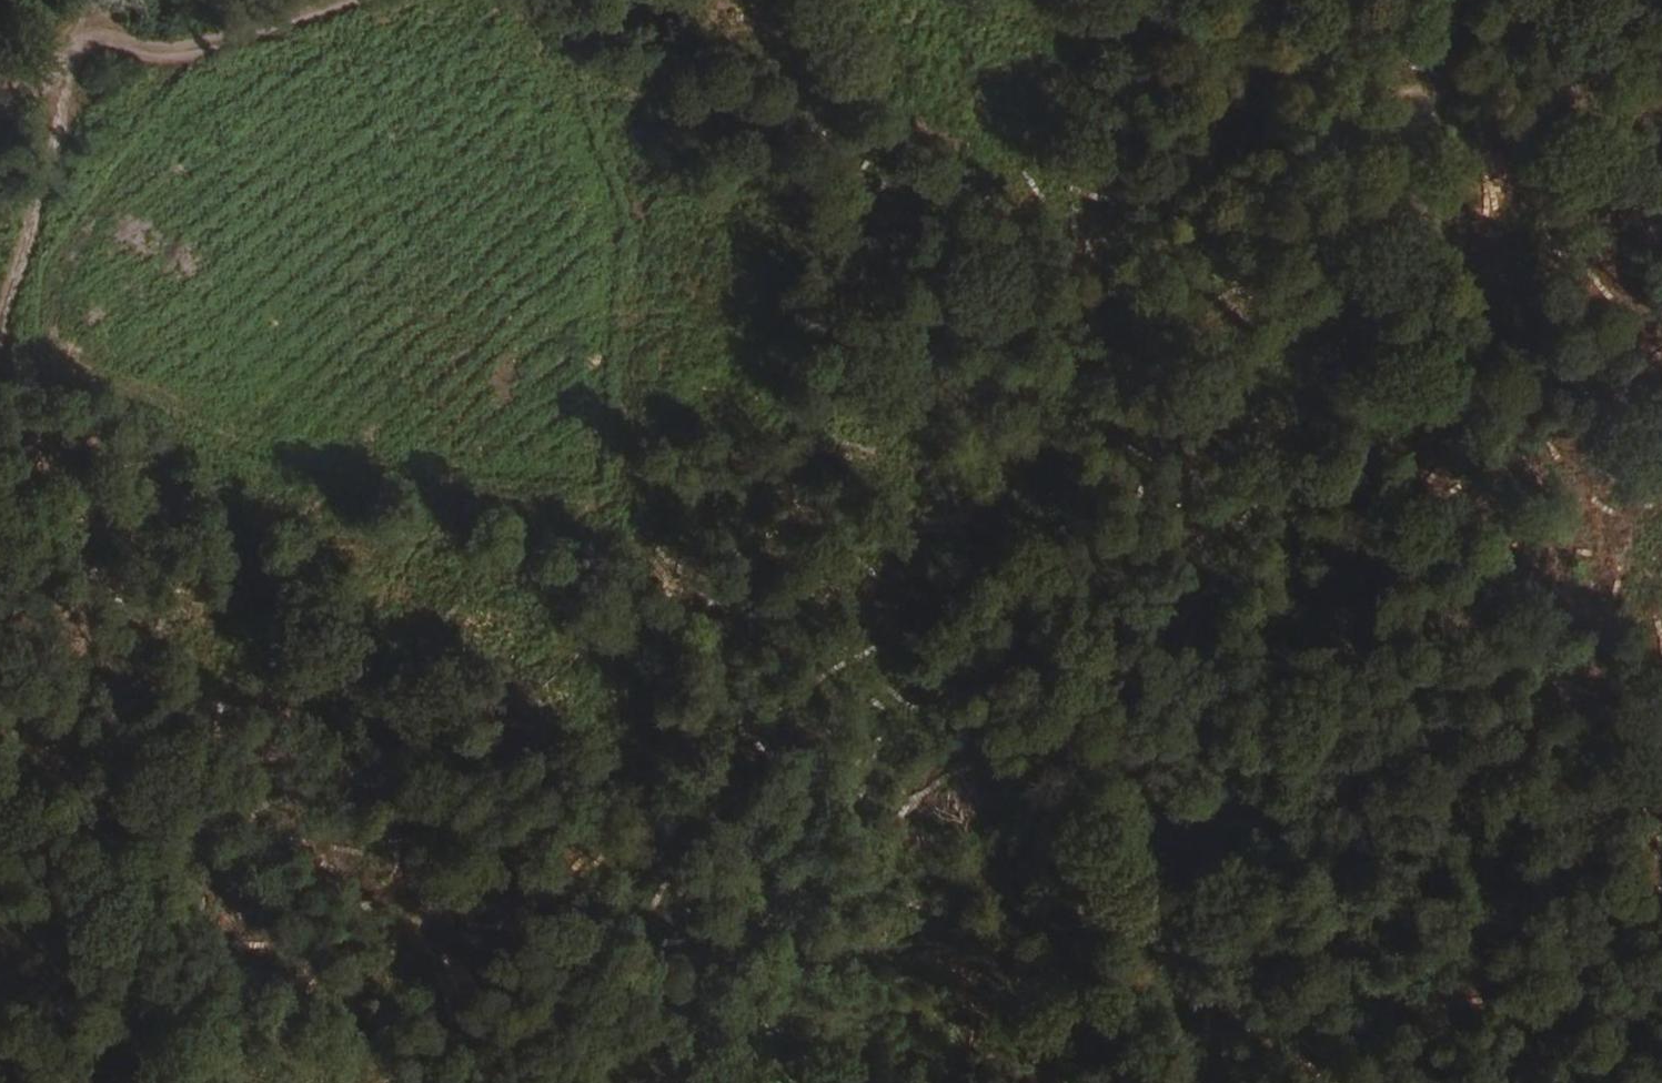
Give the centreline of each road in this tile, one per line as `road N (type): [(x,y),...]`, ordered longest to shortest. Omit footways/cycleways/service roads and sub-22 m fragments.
road 1 (track): [(46,0),(0,163)]

